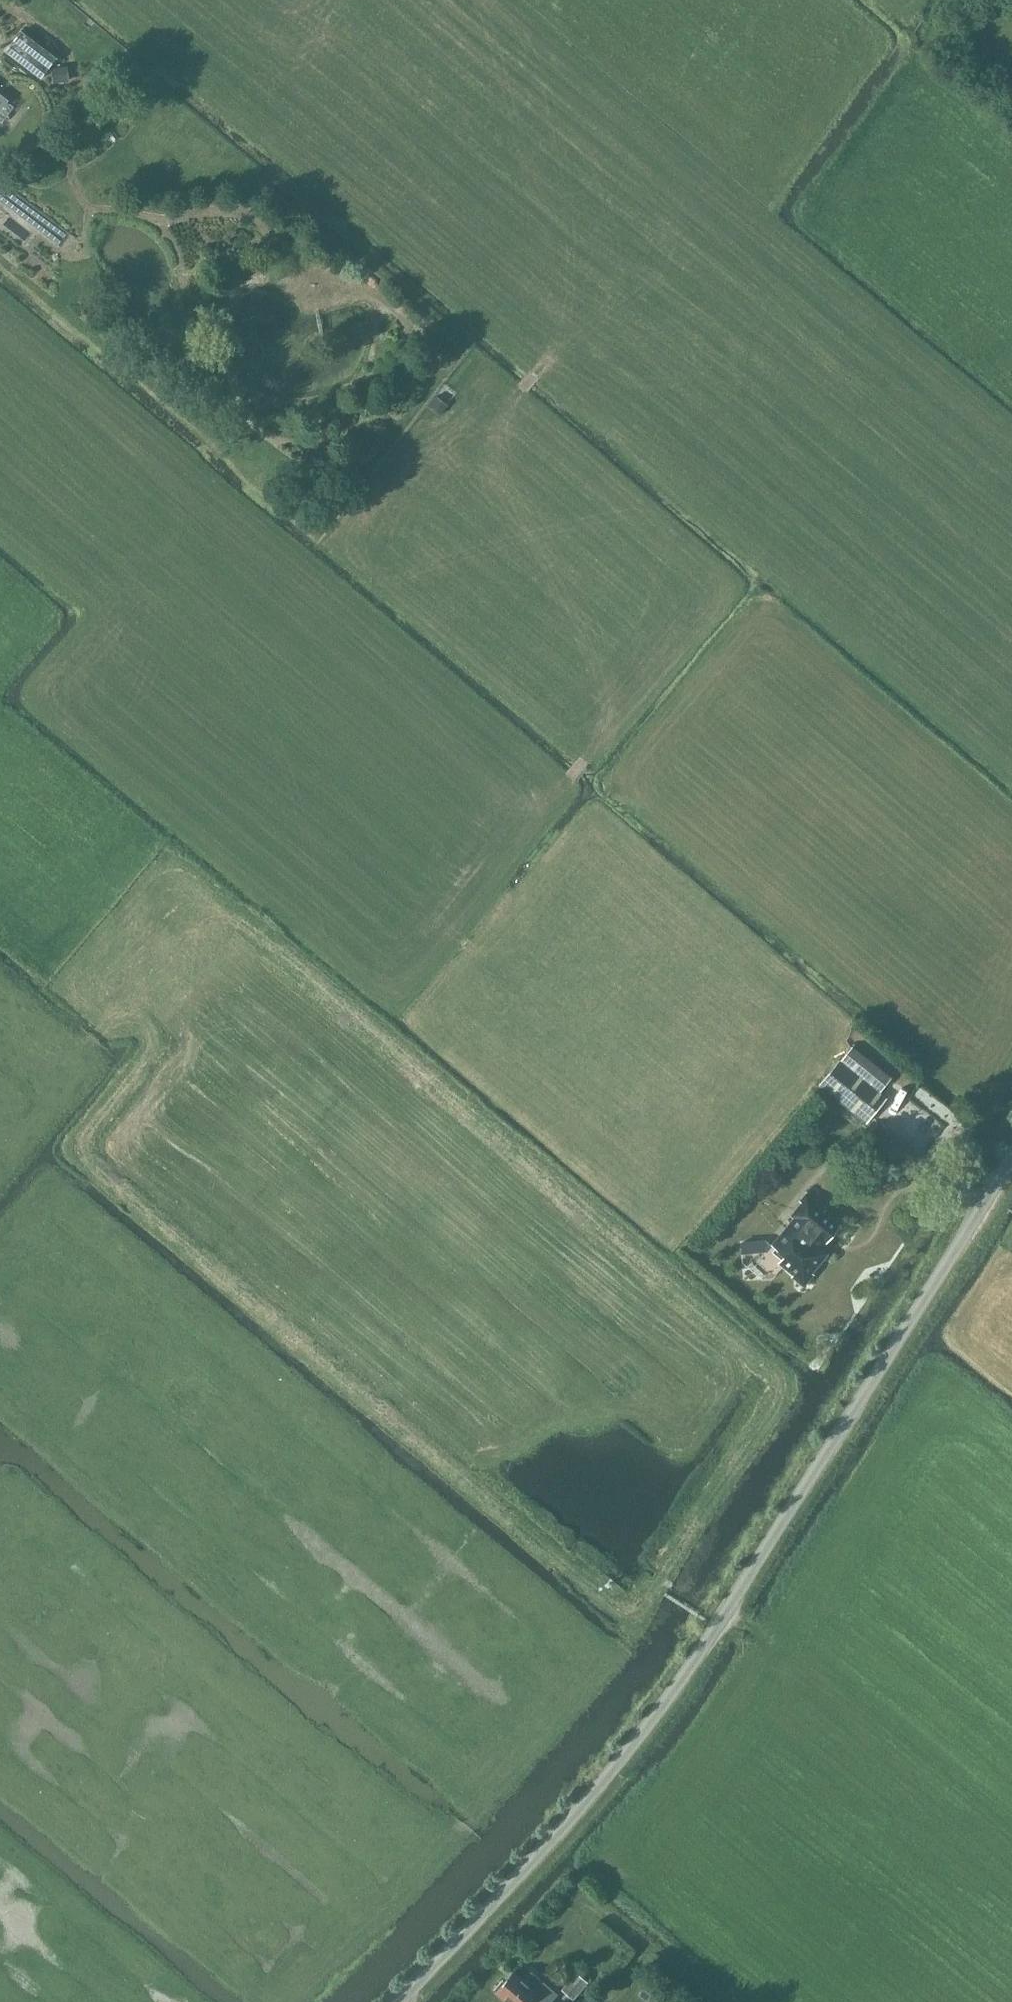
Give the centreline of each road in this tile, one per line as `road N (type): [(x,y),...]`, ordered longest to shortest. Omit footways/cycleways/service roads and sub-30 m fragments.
road 1 (unclassified): [(405,2001),(554,1844),(658,1716),(1011,1160)]

